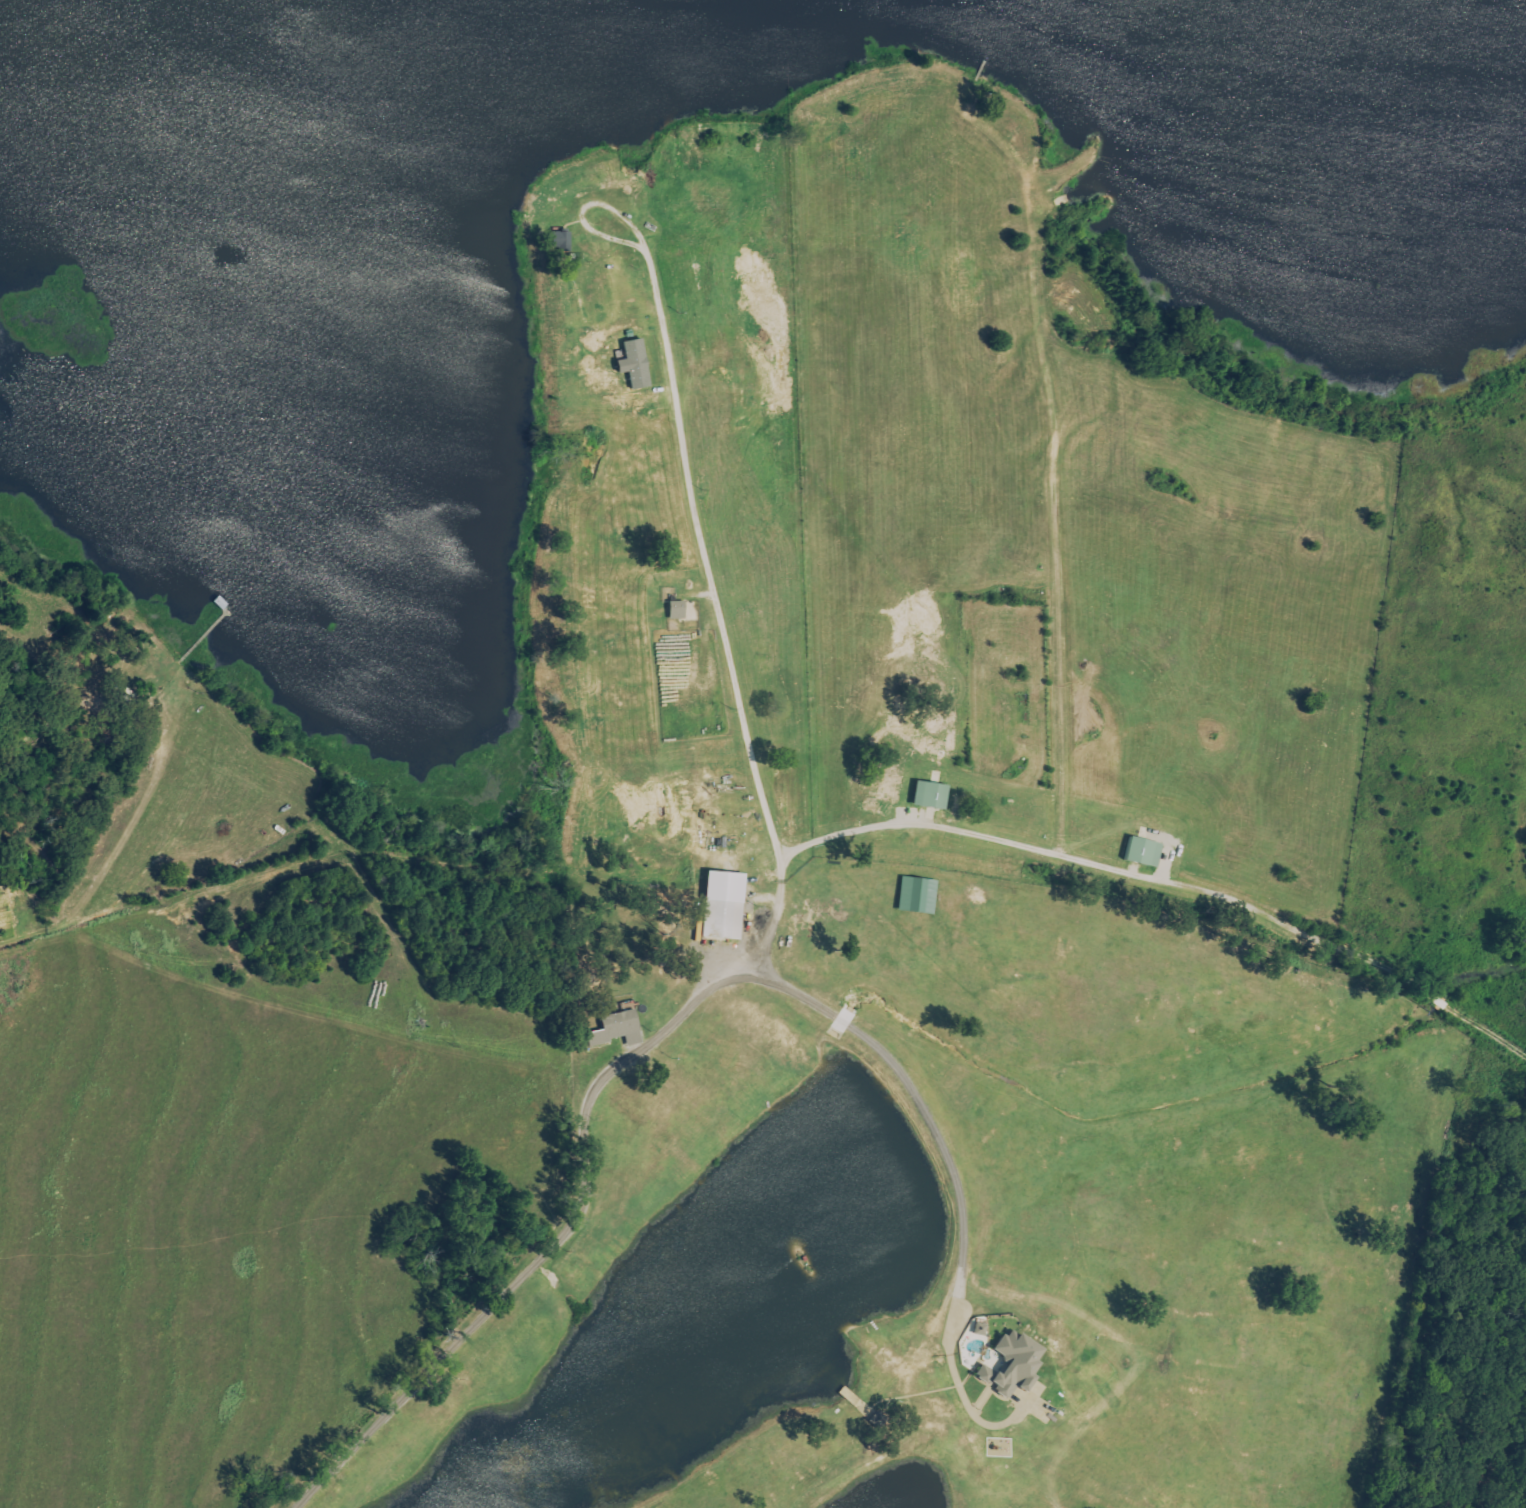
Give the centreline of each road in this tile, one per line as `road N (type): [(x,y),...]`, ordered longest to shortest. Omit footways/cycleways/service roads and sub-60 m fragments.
road 1 (track): [(1525,1056),(1399,971),(1231,896),(929,822)]
road 2 (residential): [(0,933),(234,857)]

